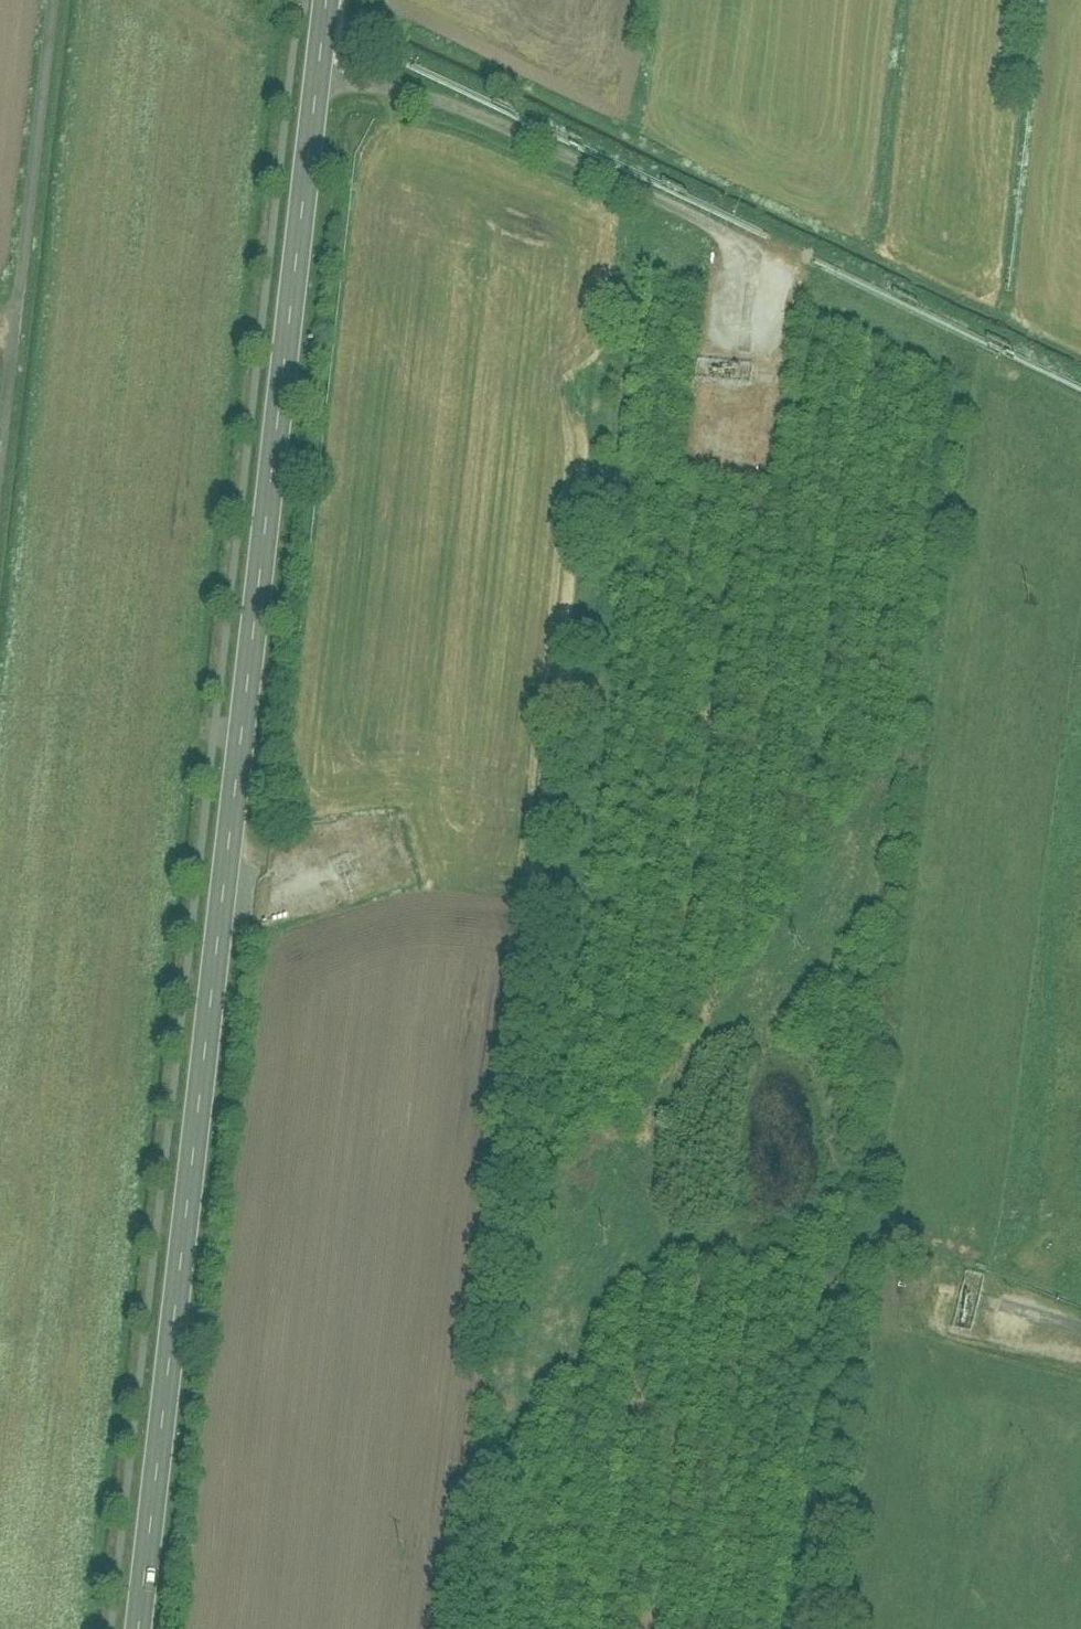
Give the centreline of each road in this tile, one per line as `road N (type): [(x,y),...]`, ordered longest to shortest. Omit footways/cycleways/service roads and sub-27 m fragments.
road 1 (secondary): [(326,0),(138,1628)]
road 2 (track): [(53,0),(0,459)]

